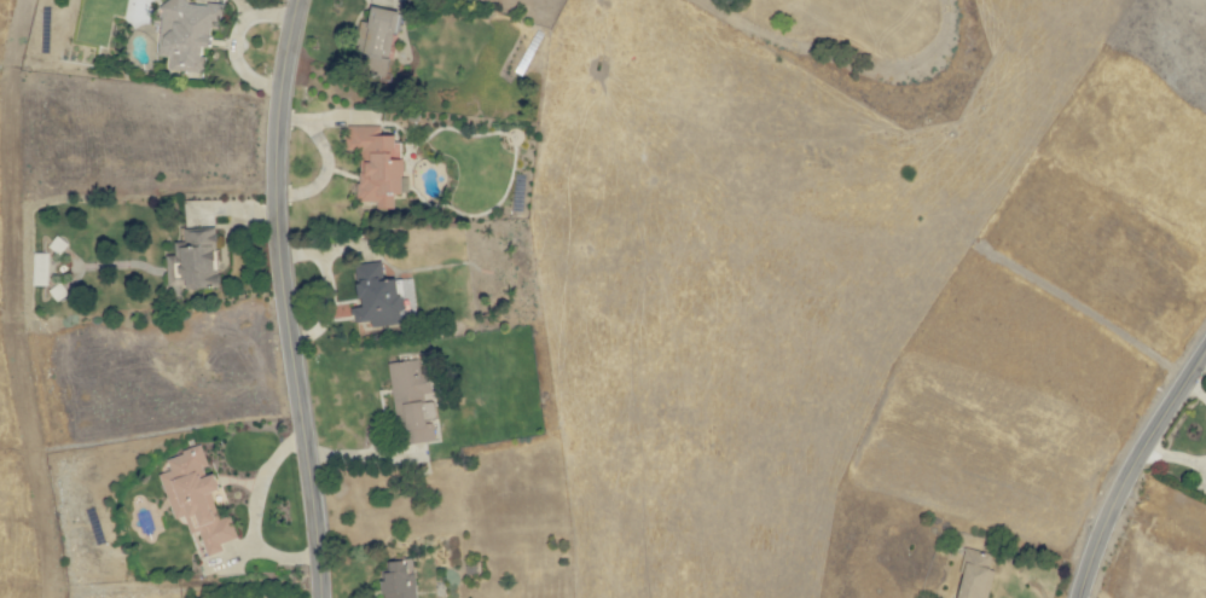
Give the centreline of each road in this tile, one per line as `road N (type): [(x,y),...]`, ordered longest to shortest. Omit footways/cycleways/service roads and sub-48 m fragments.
road 1 (residential): [(317,597),(272,166),(296,0)]
road 2 (residential): [(1205,345),(1091,533),(1076,597)]

